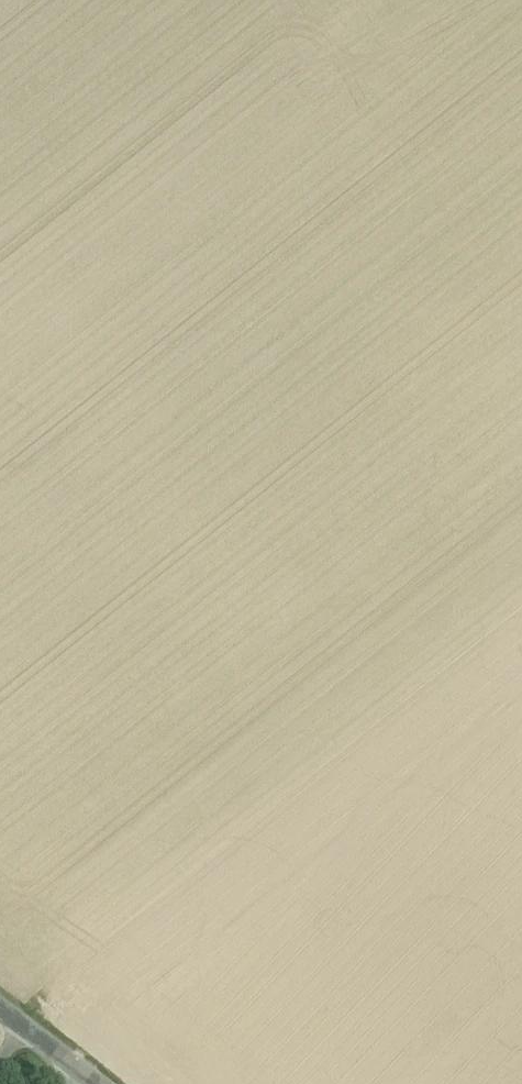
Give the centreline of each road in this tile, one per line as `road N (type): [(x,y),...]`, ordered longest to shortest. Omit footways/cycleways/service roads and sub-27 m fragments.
road 1 (unclassified): [(0,1003),(105,1083)]

